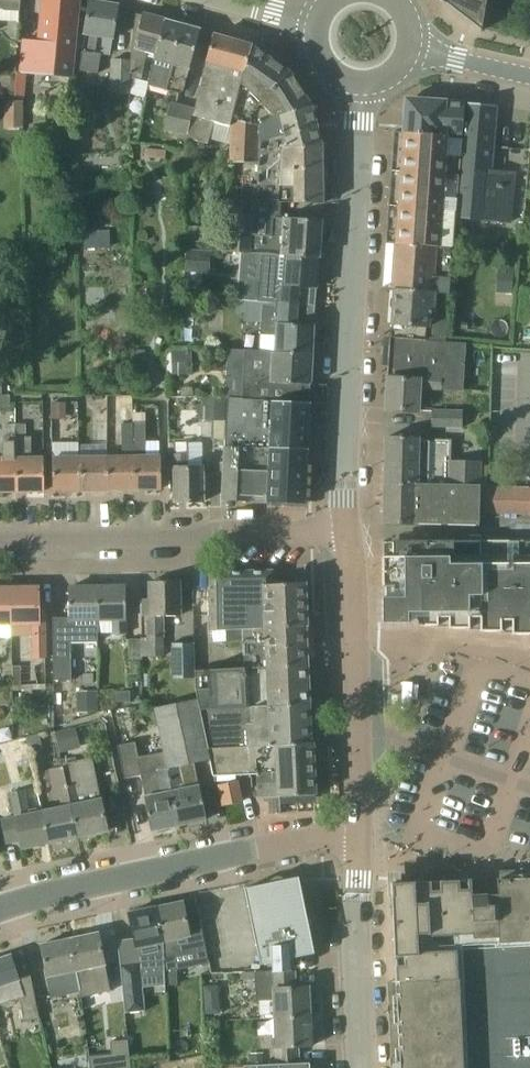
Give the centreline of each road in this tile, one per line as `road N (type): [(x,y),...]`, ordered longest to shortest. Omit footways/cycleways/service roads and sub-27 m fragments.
road 1 (tertiary): [(347,530),(360,84)]
road 2 (residential): [(0,910),(258,849),(359,839)]
road 3 (residential): [(347,530),(0,543)]
road 4 (tertiary): [(362,1067),(359,839)]
road 5 (tertiary): [(359,839),(355,645)]
road 6 (residential): [(355,645),(529,653)]
road 7 (tertiary): [(529,74),(408,50)]

